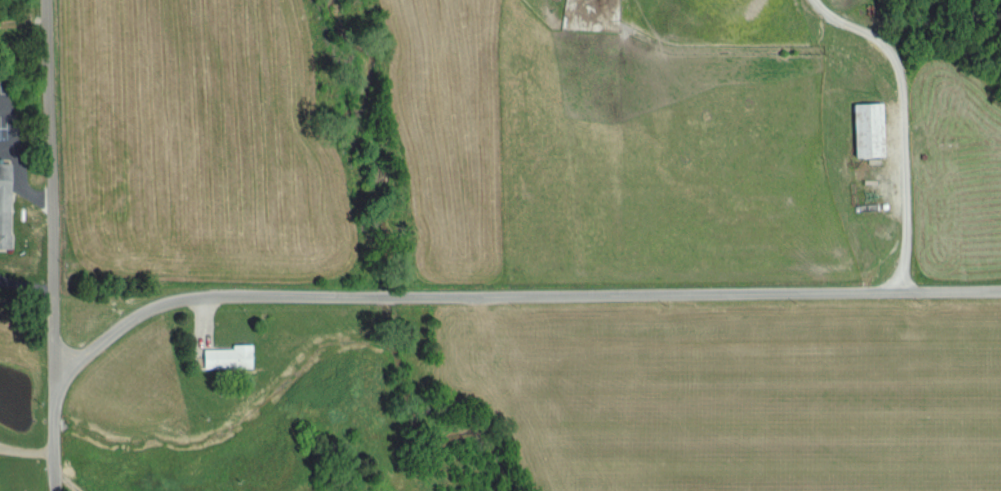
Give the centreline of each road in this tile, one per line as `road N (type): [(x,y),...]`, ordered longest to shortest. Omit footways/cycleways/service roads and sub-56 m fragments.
road 1 (residential): [(52,375),(73,370),(119,331),(186,303),(1000,287)]
road 2 (residential): [(53,490),(37,0)]
road 3 (residential): [(902,289),(897,65),(872,28),(816,0)]

